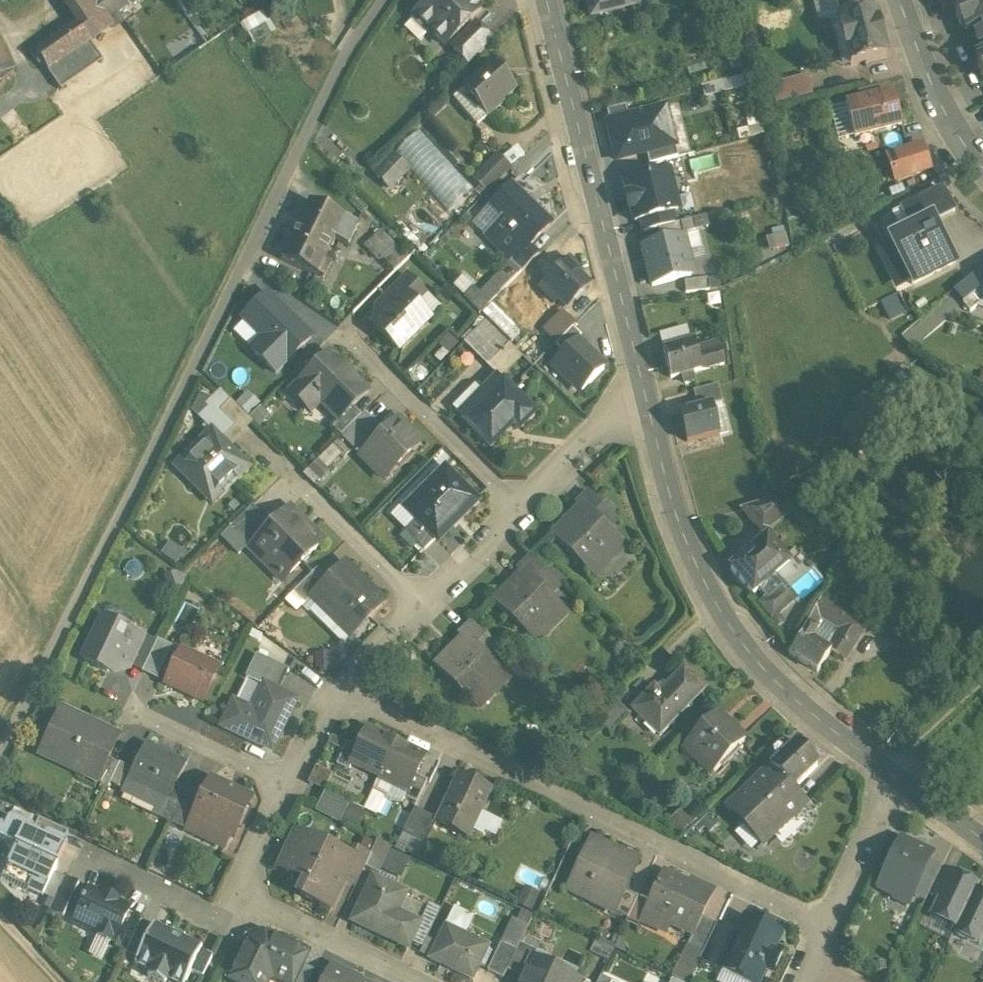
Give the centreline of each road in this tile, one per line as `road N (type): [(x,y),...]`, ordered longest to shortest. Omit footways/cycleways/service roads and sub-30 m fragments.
road 1 (residential): [(384,0),(338,70),(0,759)]
road 2 (residential): [(336,690),(828,927)]
road 3 (residential): [(898,777),(798,699),(702,586),(645,390)]
road 4 (residential): [(645,390),(336,690)]
road 5 (residential): [(645,390),(553,0)]
road 6 (residential): [(336,690),(243,894)]
road 7 (residential): [(424,981),(243,894)]
road 8 (secondary): [(982,170),(934,98),(898,0)]
road 9 (residential): [(898,777),(828,927)]

